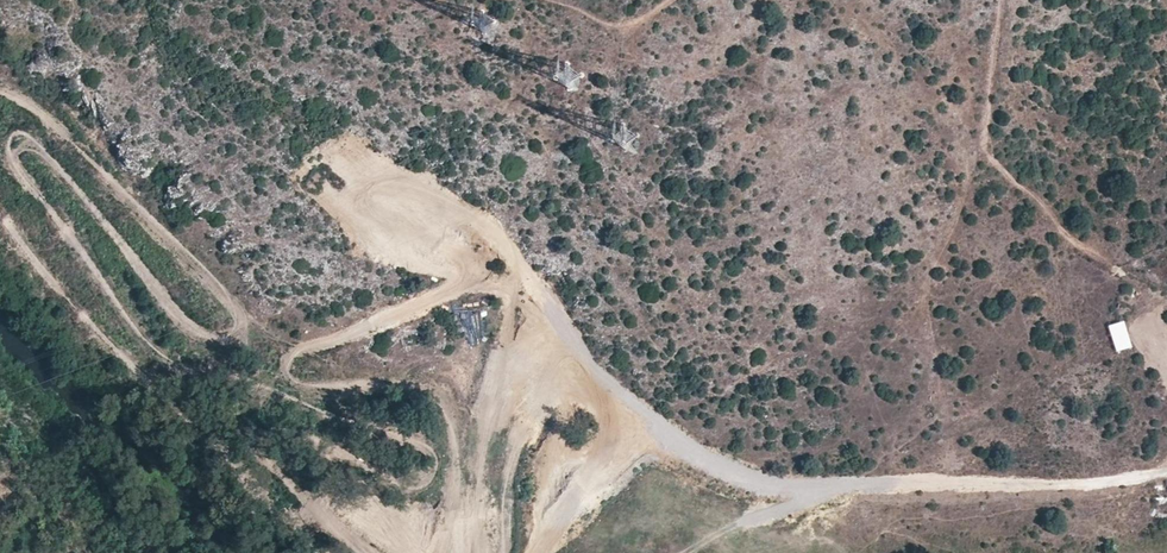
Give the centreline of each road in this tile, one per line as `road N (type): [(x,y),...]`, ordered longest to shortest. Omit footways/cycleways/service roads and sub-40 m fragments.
road 1 (track): [(1166,461),(1162,470),(1124,479),(798,487),(744,479),(499,374),(450,363),(354,371),(316,365),(232,310),(0,71)]
road 2 (track): [(1166,303),(1088,251),(984,151),(1002,0)]
road 3 (track): [(672,0),(632,26),(554,0)]

